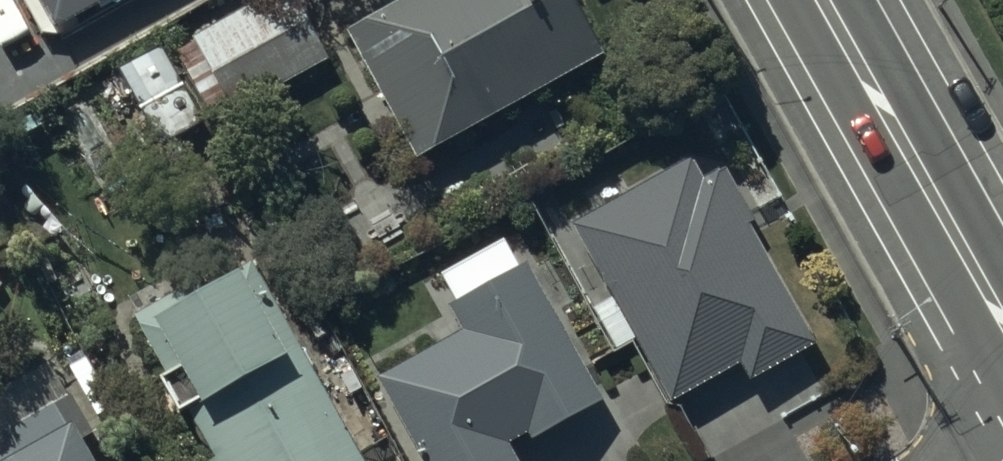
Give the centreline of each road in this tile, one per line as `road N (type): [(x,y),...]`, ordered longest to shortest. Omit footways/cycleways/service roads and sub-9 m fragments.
road 1 (secondary): [(823,0),(1002,318)]

